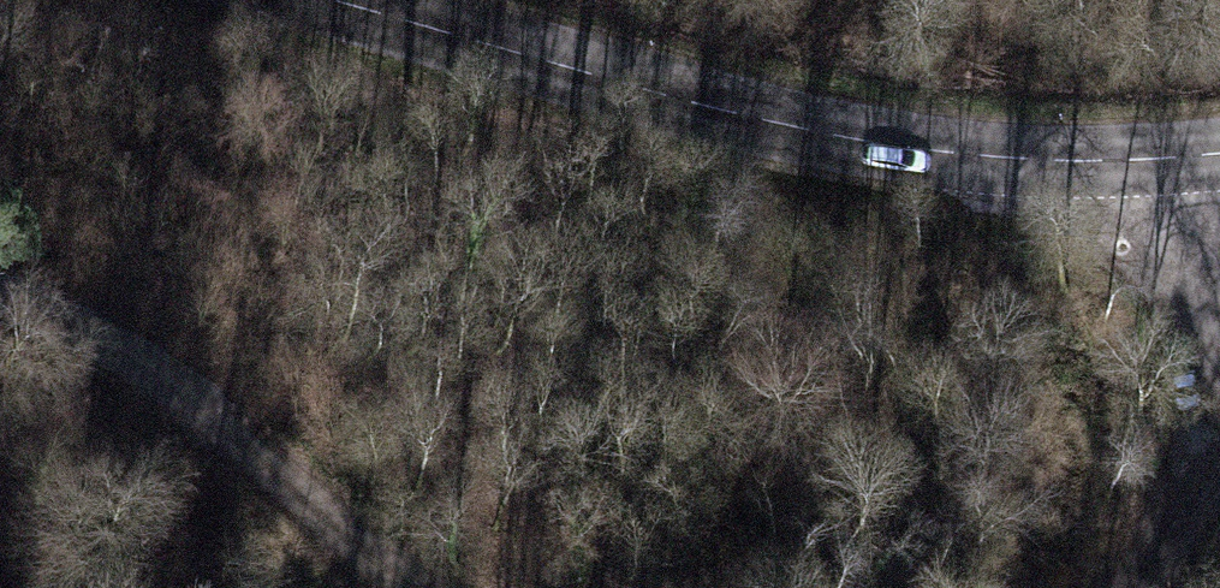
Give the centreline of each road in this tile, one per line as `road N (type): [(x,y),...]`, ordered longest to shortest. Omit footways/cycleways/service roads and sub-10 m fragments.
road 1 (tertiary): [(332,0),(581,73),(884,149),(1032,163),(1219,154)]
road 2 (track): [(422,587),(360,554),(152,371),(0,293)]
road 3 (track): [(1219,426),(1162,545),(1114,587)]

